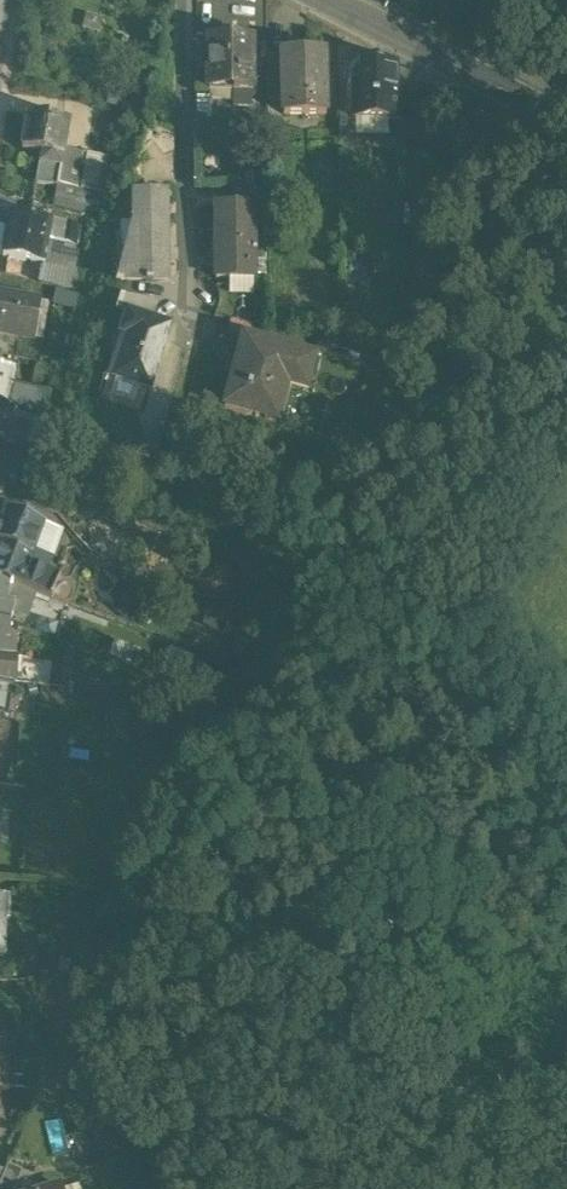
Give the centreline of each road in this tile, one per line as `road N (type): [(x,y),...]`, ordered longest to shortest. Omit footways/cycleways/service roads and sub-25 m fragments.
road 1 (residential): [(188,0),(187,315)]
road 2 (secondary): [(566,110),(338,0)]

